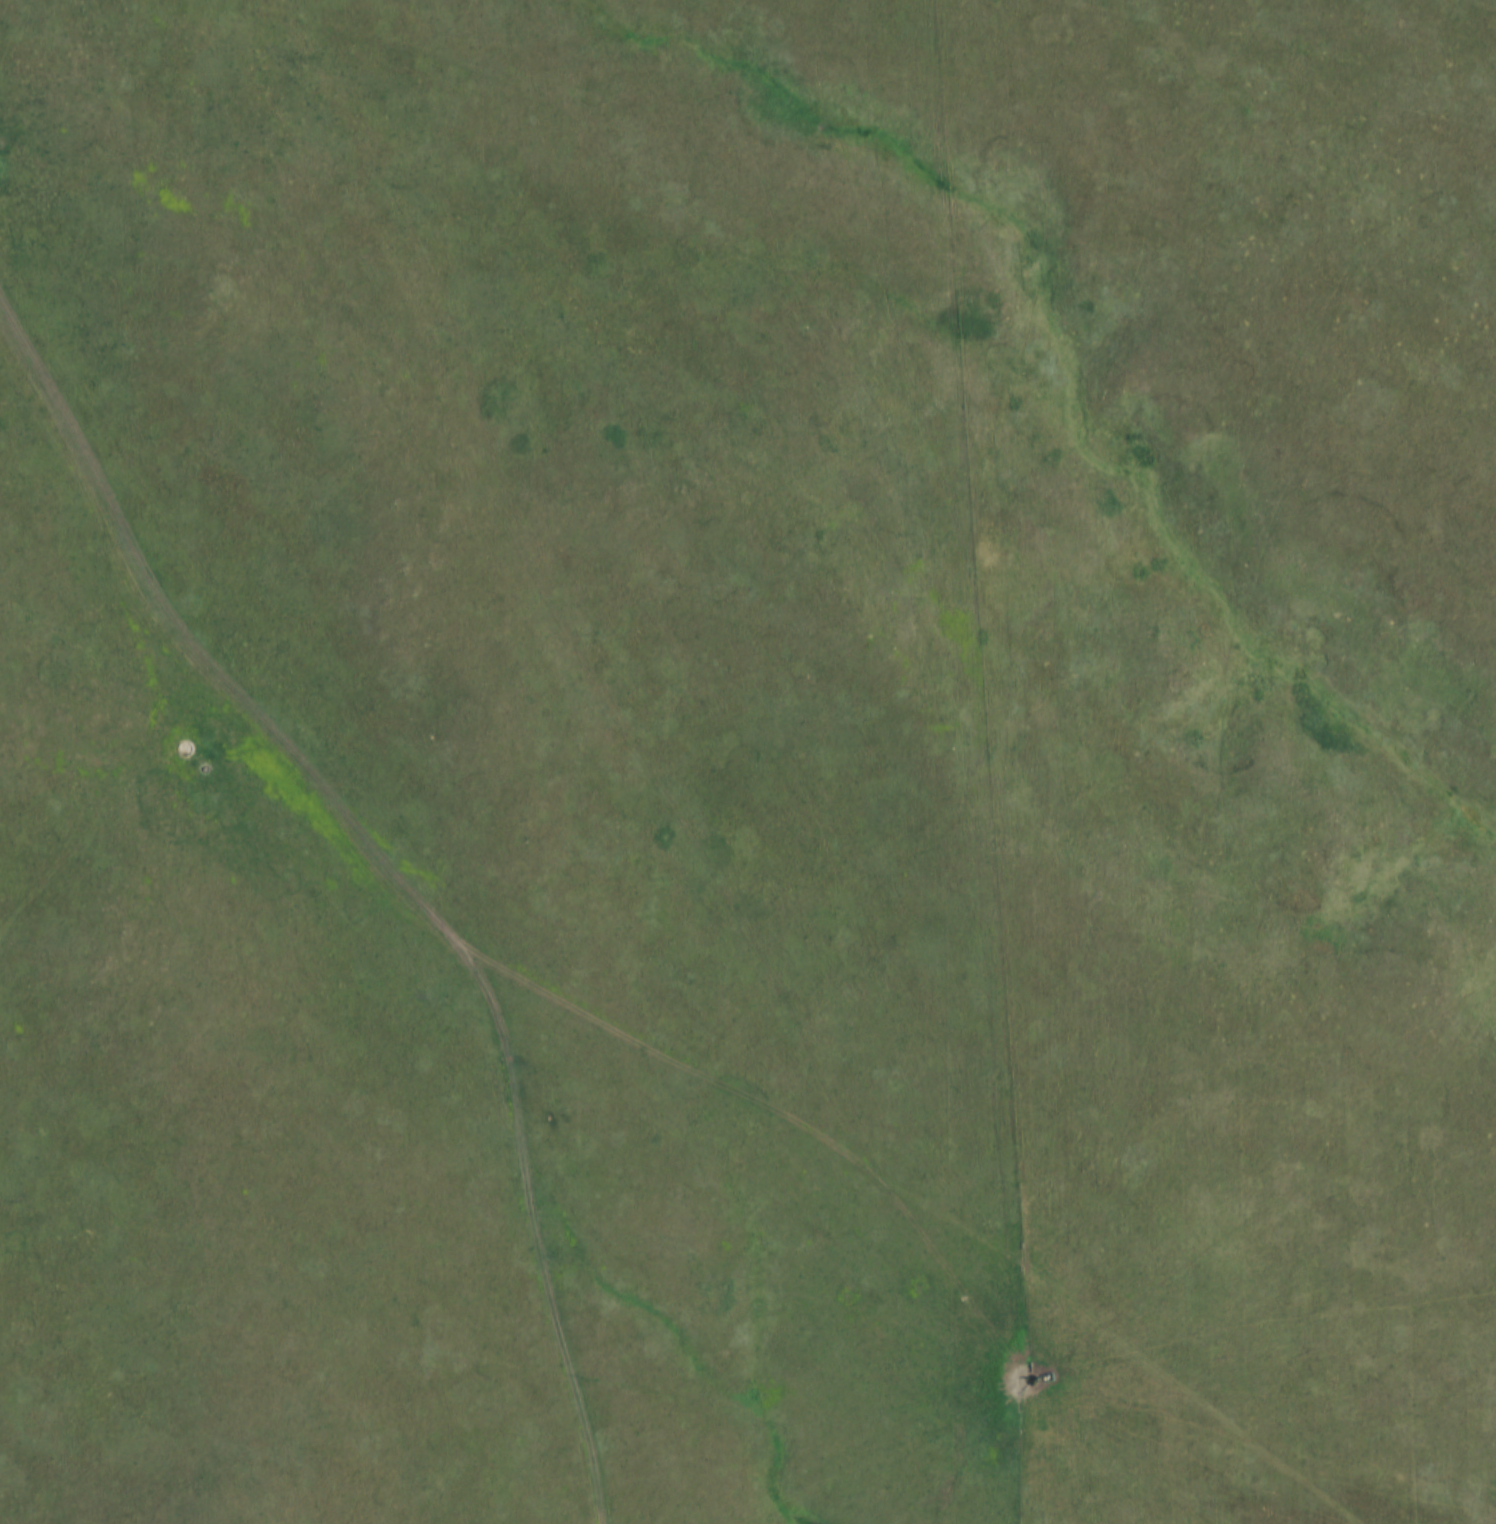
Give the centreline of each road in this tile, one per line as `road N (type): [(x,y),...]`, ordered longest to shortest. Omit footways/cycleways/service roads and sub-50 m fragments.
road 1 (track): [(0,325),(153,612),(390,883),(471,957),(600,1523)]

